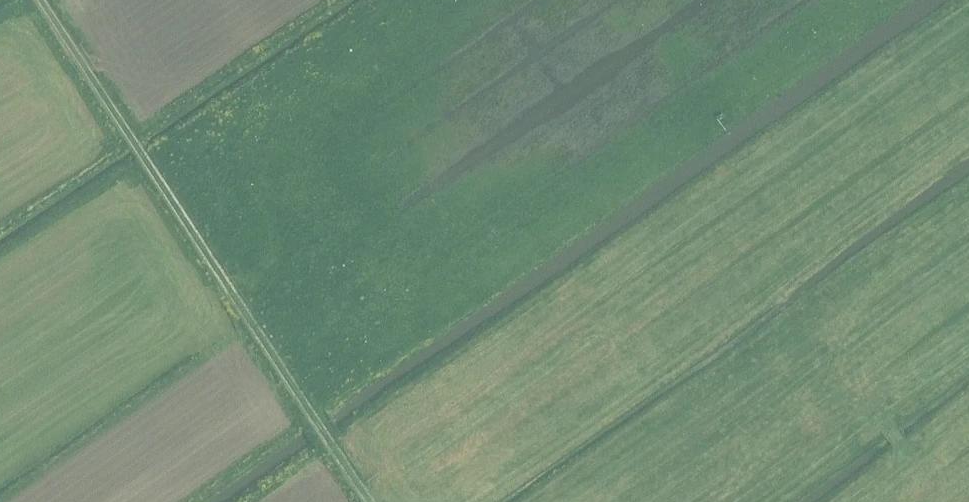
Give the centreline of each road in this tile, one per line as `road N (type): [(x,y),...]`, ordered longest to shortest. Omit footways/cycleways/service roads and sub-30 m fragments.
road 1 (track): [(41,0),(370,501)]

